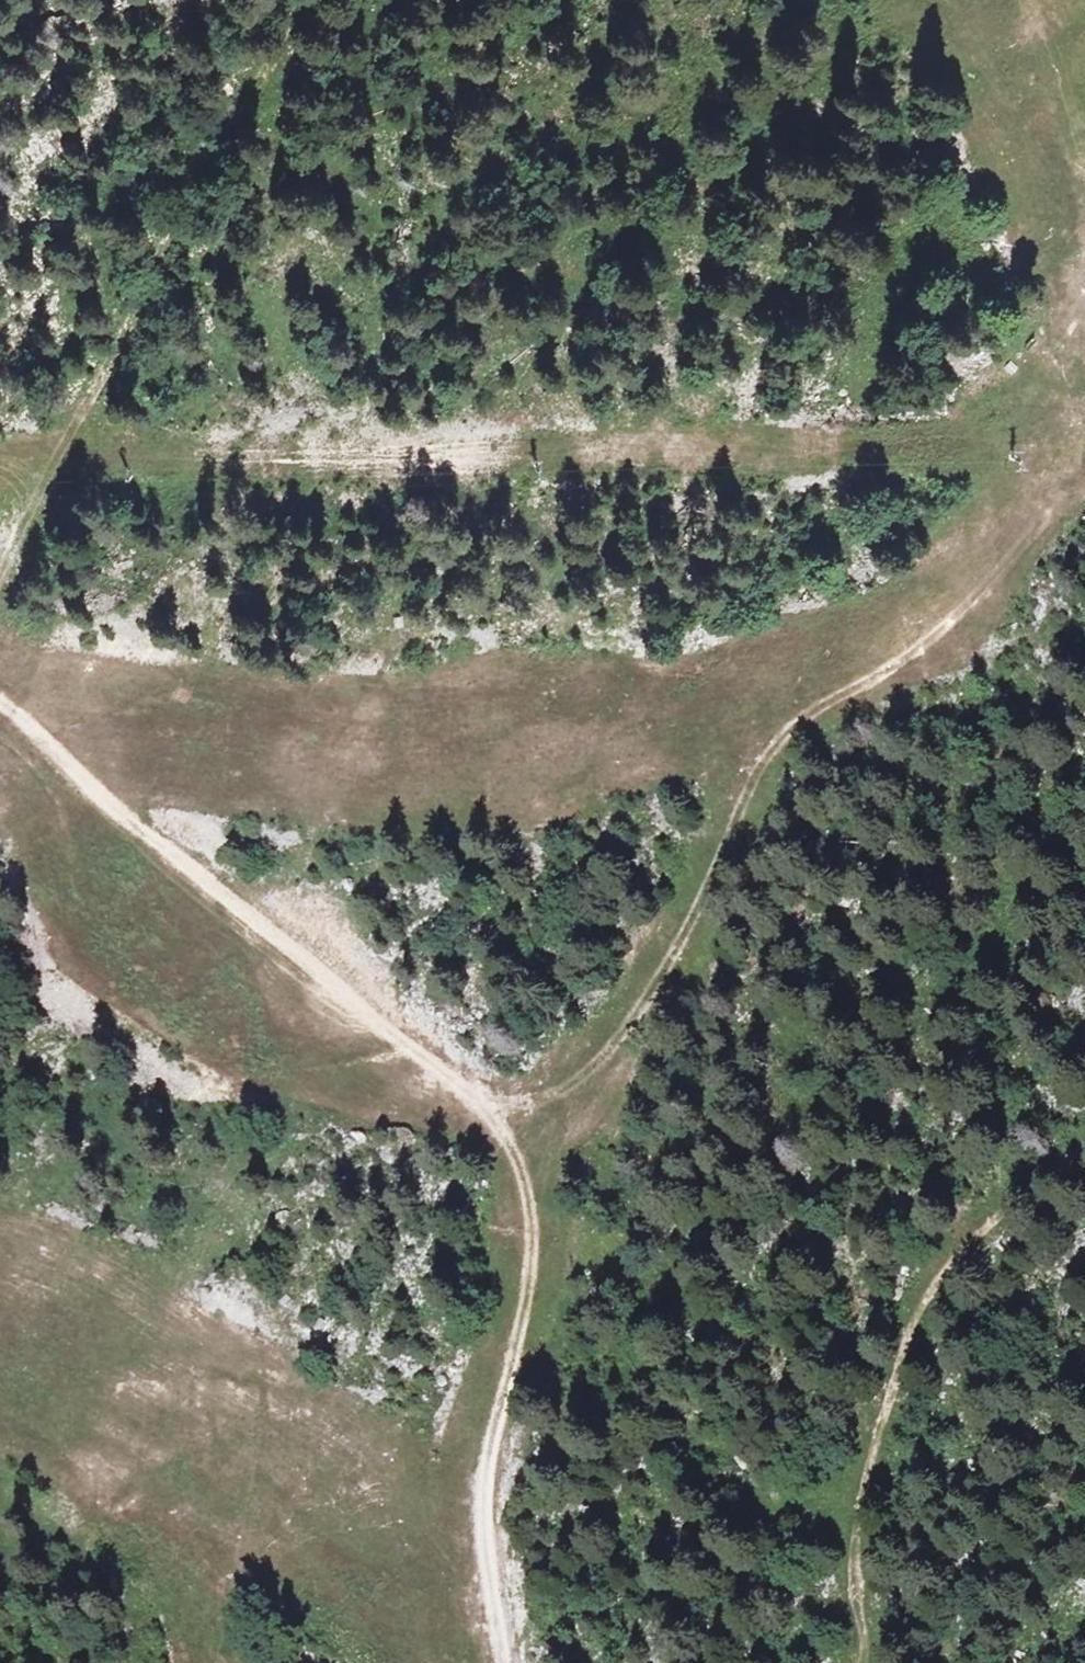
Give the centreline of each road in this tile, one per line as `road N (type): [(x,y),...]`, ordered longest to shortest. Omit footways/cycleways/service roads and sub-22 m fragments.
road 1 (track): [(503,1662),(483,1492),(528,1230),(511,1141),(483,1104),(113,806),(0,705)]
road 2 (track): [(863,1662),(875,1500),(898,1384),(926,1310),(982,1236),(1084,1148)]

